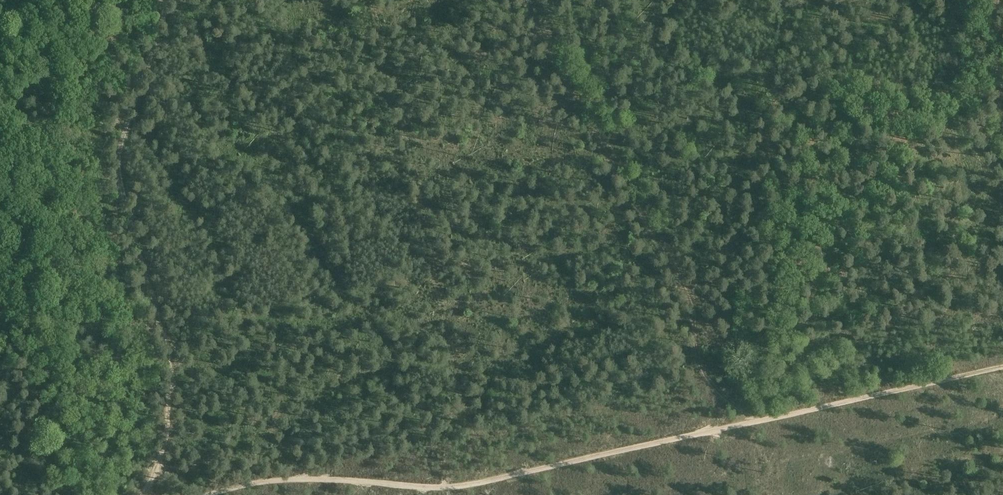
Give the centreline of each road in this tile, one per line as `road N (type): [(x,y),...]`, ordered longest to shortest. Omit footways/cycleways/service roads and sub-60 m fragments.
road 1 (track): [(1002,367),(454,487),(265,480),(198,494)]
road 2 (track): [(147,494),(173,413),(169,358),(122,184),(123,136),(169,0)]
road 3 (track): [(752,422),(704,372),(694,311),(533,0)]

